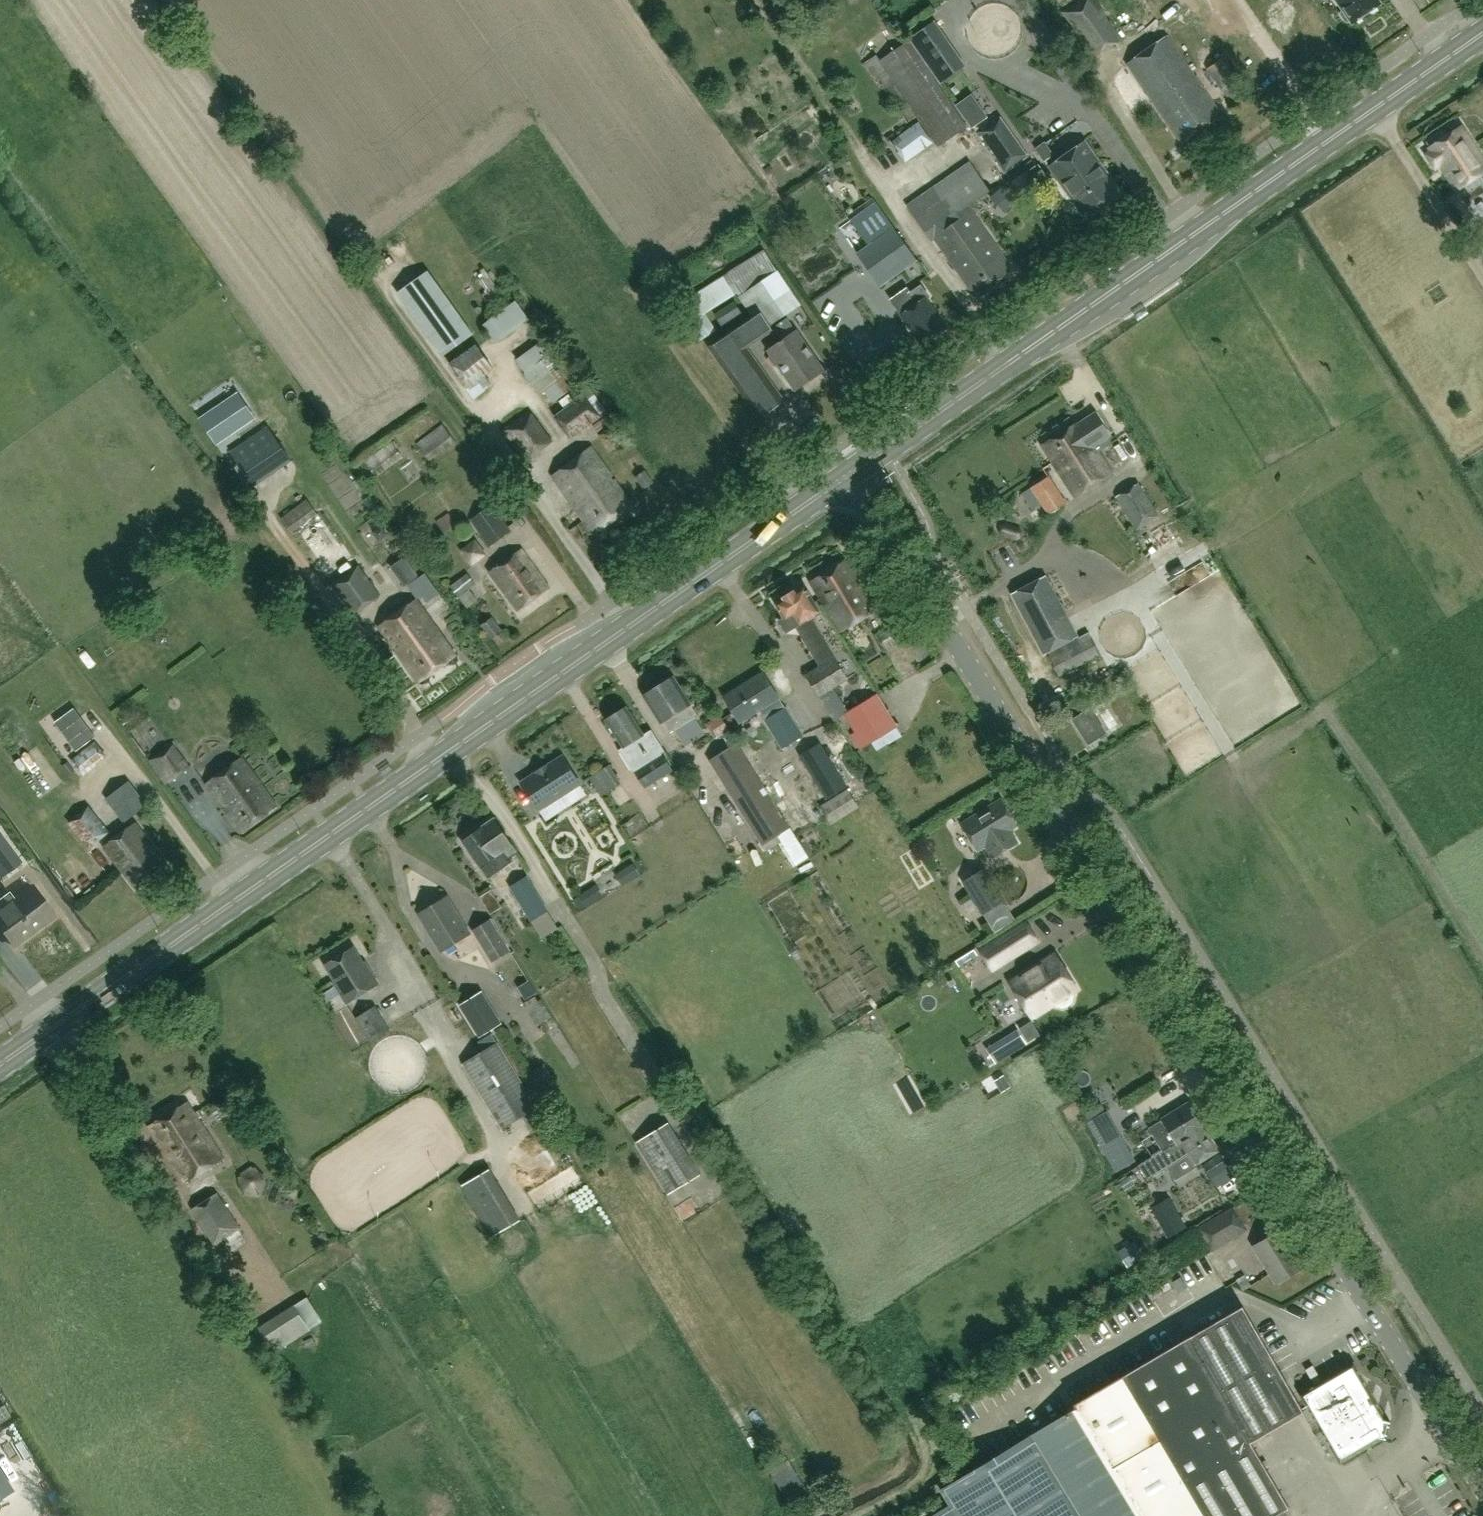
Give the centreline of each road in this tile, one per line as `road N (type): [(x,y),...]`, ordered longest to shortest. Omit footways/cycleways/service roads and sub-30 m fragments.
road 1 (unclassified): [(848,471),(1482,1492)]
road 2 (primary): [(0,1057),(848,471)]
road 3 (primary): [(848,471),(1482,32)]

